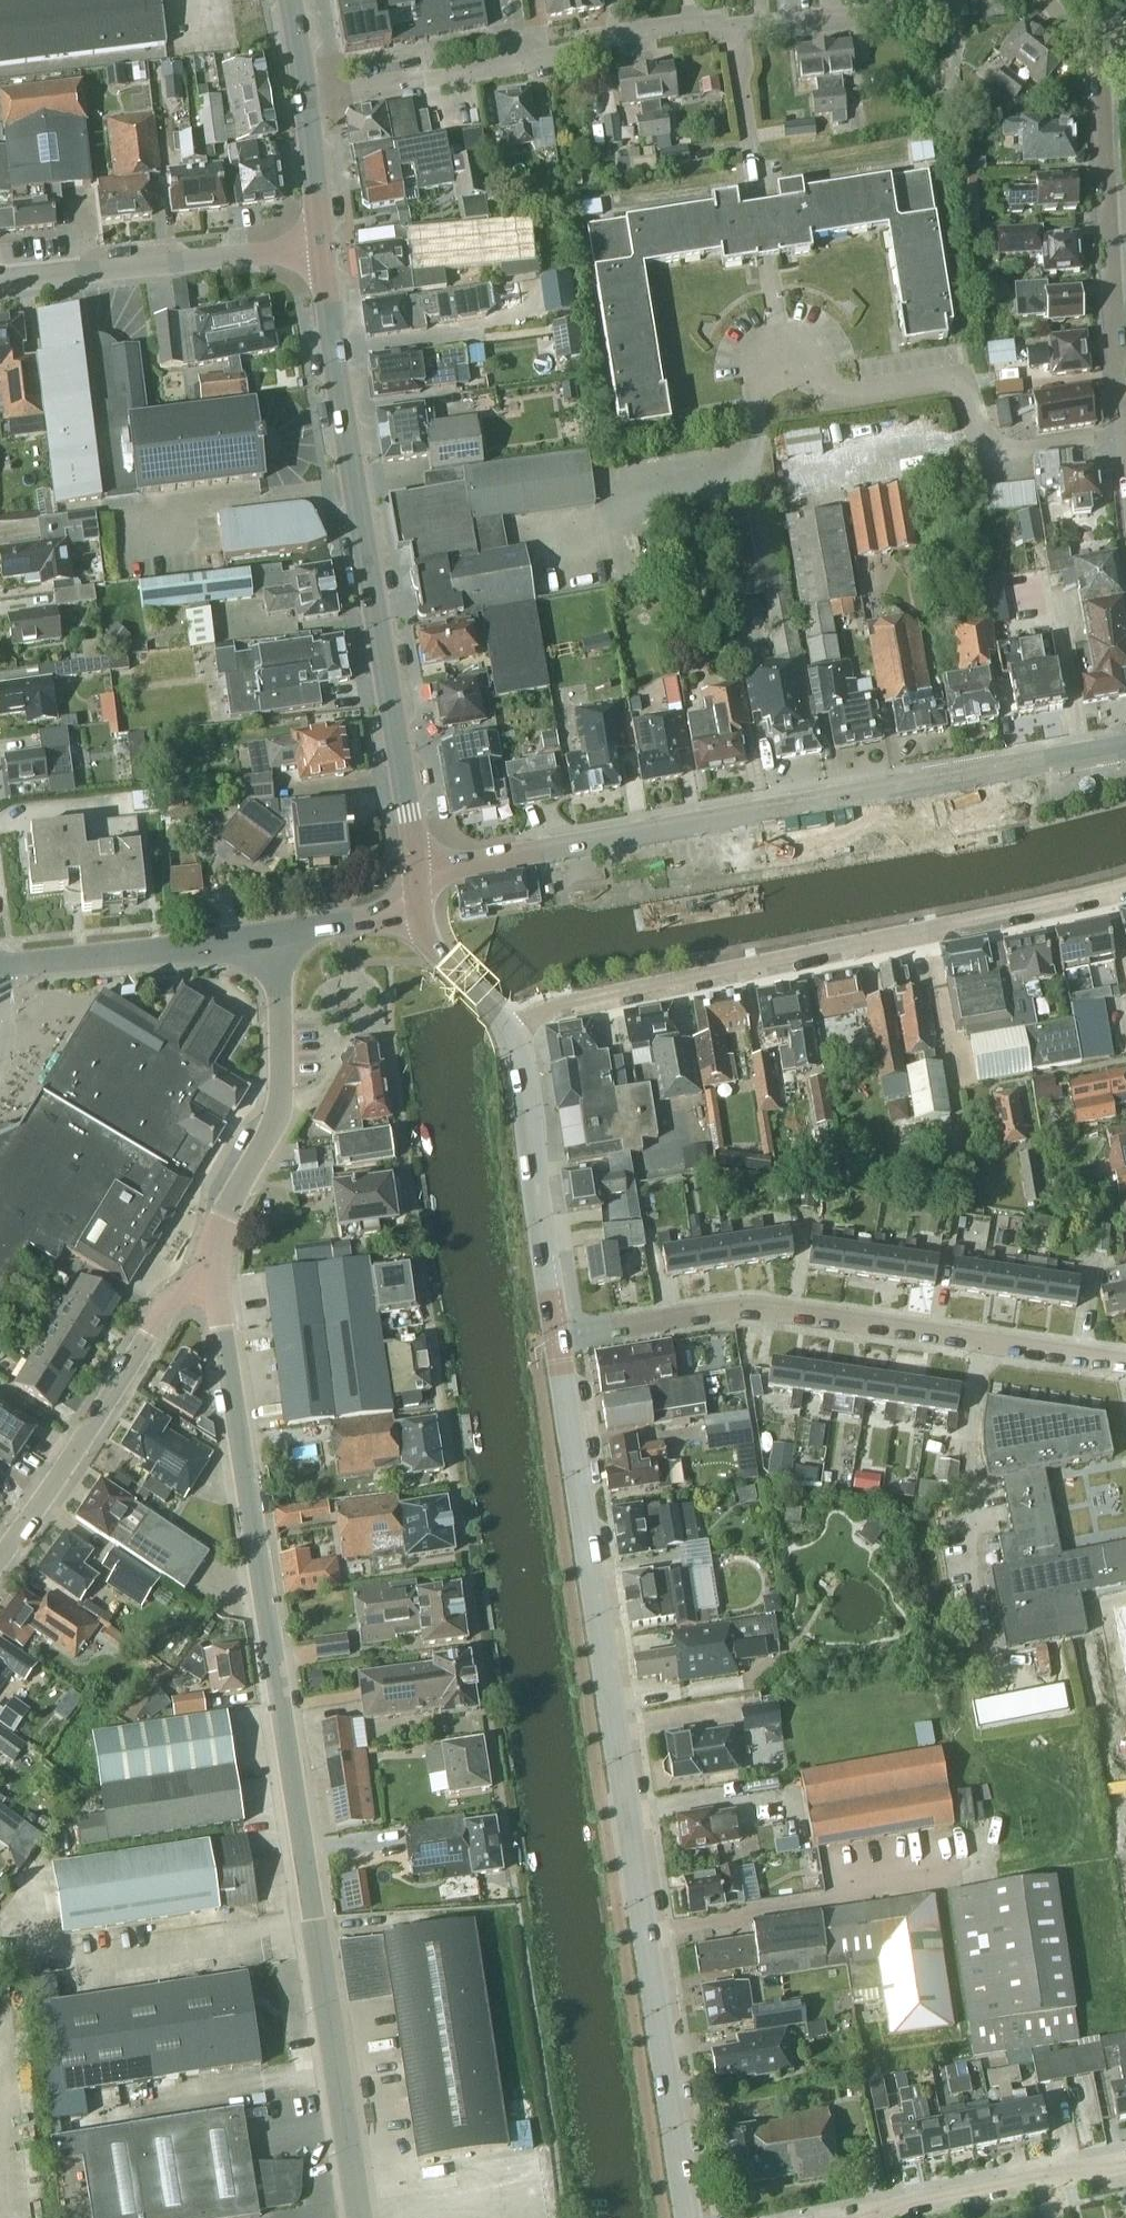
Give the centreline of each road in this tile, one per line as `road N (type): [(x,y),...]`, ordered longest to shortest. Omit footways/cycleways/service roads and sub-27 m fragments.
road 1 (tertiary): [(359,2217),(217,1282)]
road 2 (secondary): [(687,2217),(557,1338)]
road 3 (residential): [(1125,438),(1002,452),(980,435),(961,385),(839,398),(809,368),(781,363),(731,30)]
road 4 (tertiary): [(418,874),(1125,745)]
road 5 (residential): [(1125,887),(544,1008),(515,1034)]
road 6 (secondary): [(418,874),(323,249)]
road 7 (residential): [(305,102),(574,54),(602,38),(700,24),(731,30)]
road 8 (residential): [(557,1338),(745,1310),(987,1339)]
road 9 (unclassified): [(1125,438),(1098,61)]
road 10 (residential): [(0,1559),(169,1302),(217,1282)]
road 11 (tertiary): [(217,1282),(225,1215),(272,1129),(283,1091),(277,941)]
road 12 (unclassified): [(0,286),(323,249)]
road 13 (secondary): [(515,1034),(557,1338)]
road 14 (residential): [(847,2217),(1125,2160)]
road 15 (residential): [(0,966),(277,941)]
road 16 (residential): [(991,1603),(977,1469),(987,1339)]
road 17 (residential): [(731,30),(870,14),(889,0)]
road 18 (secondary): [(515,1034),(438,958),(420,910)]
road 19 (secondary): [(323,249),(305,102)]
road 20 (tertiary): [(277,941),(420,910)]
road 21 (residential): [(987,1339),(1125,1362)]

